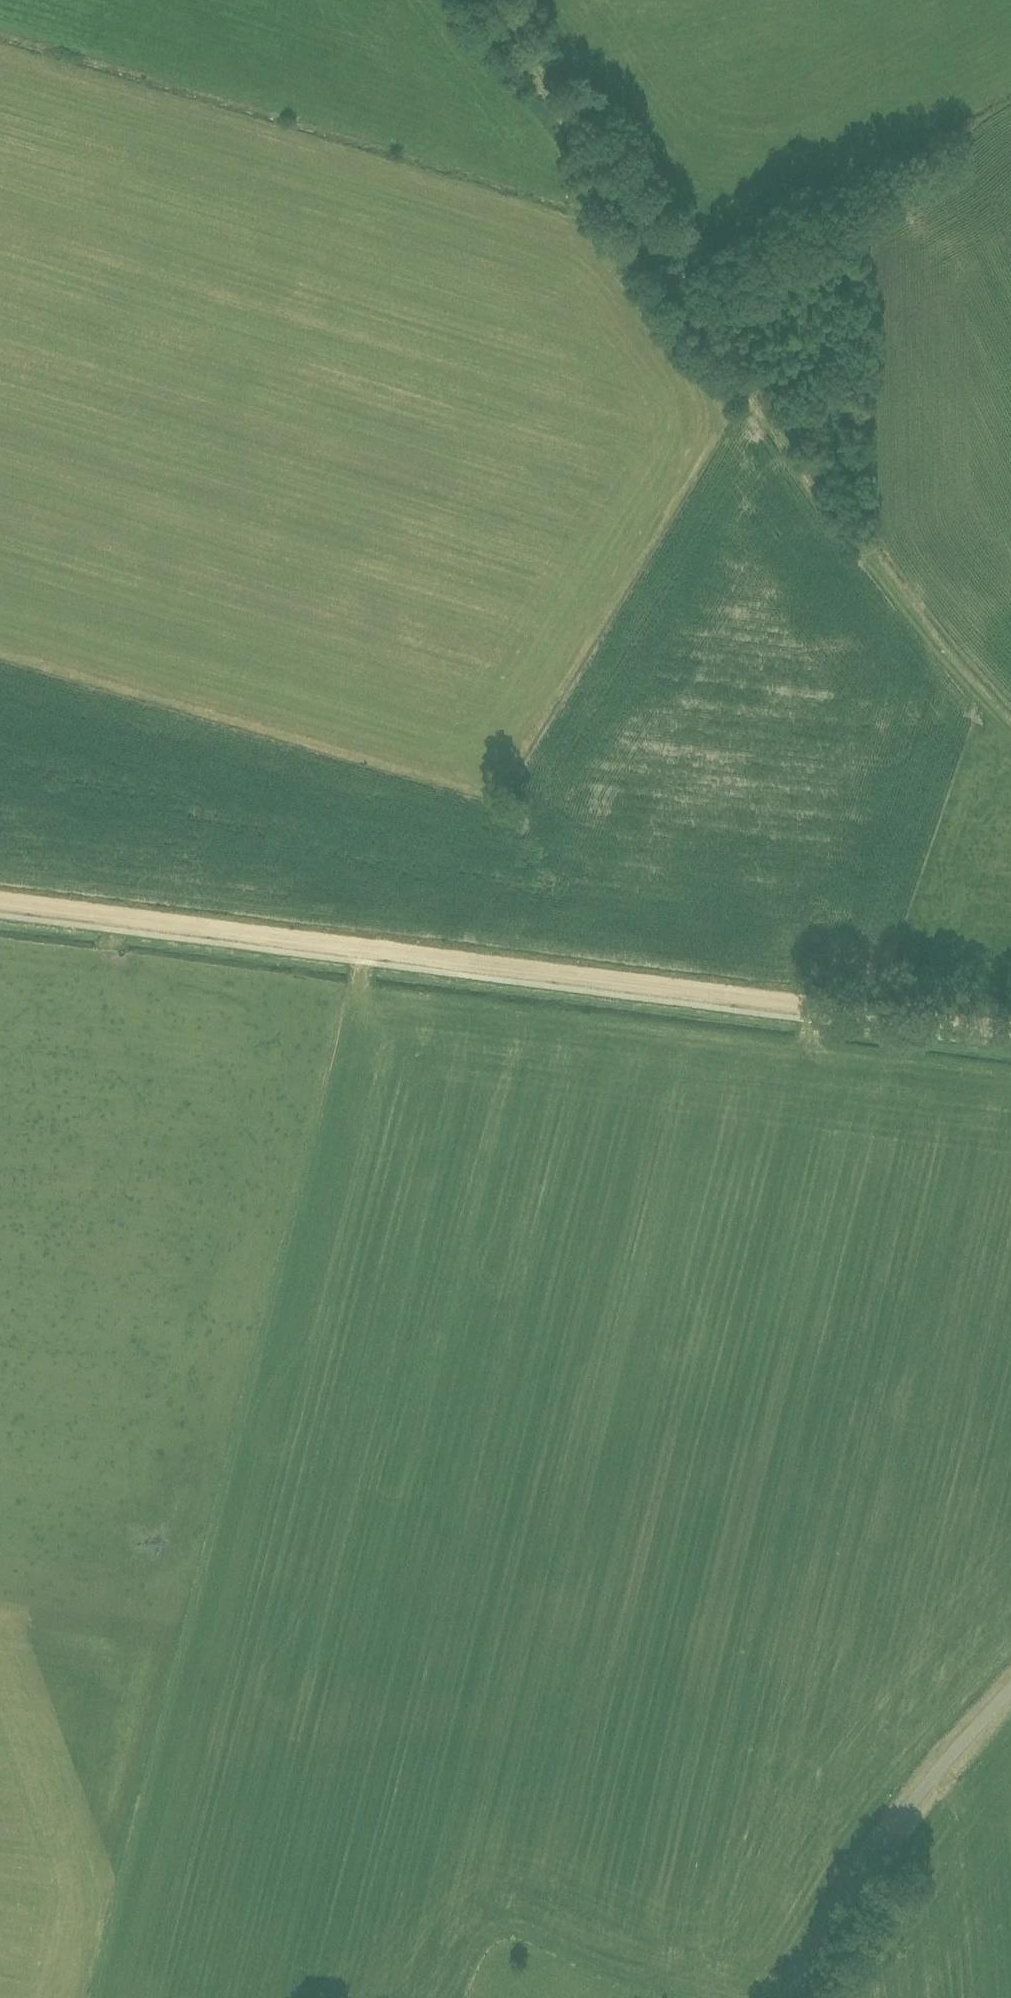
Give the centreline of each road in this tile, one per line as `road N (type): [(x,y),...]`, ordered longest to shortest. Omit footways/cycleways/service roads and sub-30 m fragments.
road 1 (track): [(1010,1033),(0,900)]
road 2 (track): [(485,0),(812,475),(1010,722)]
road 3 (unclassified): [(790,1997),(906,1808),(1010,1678)]

